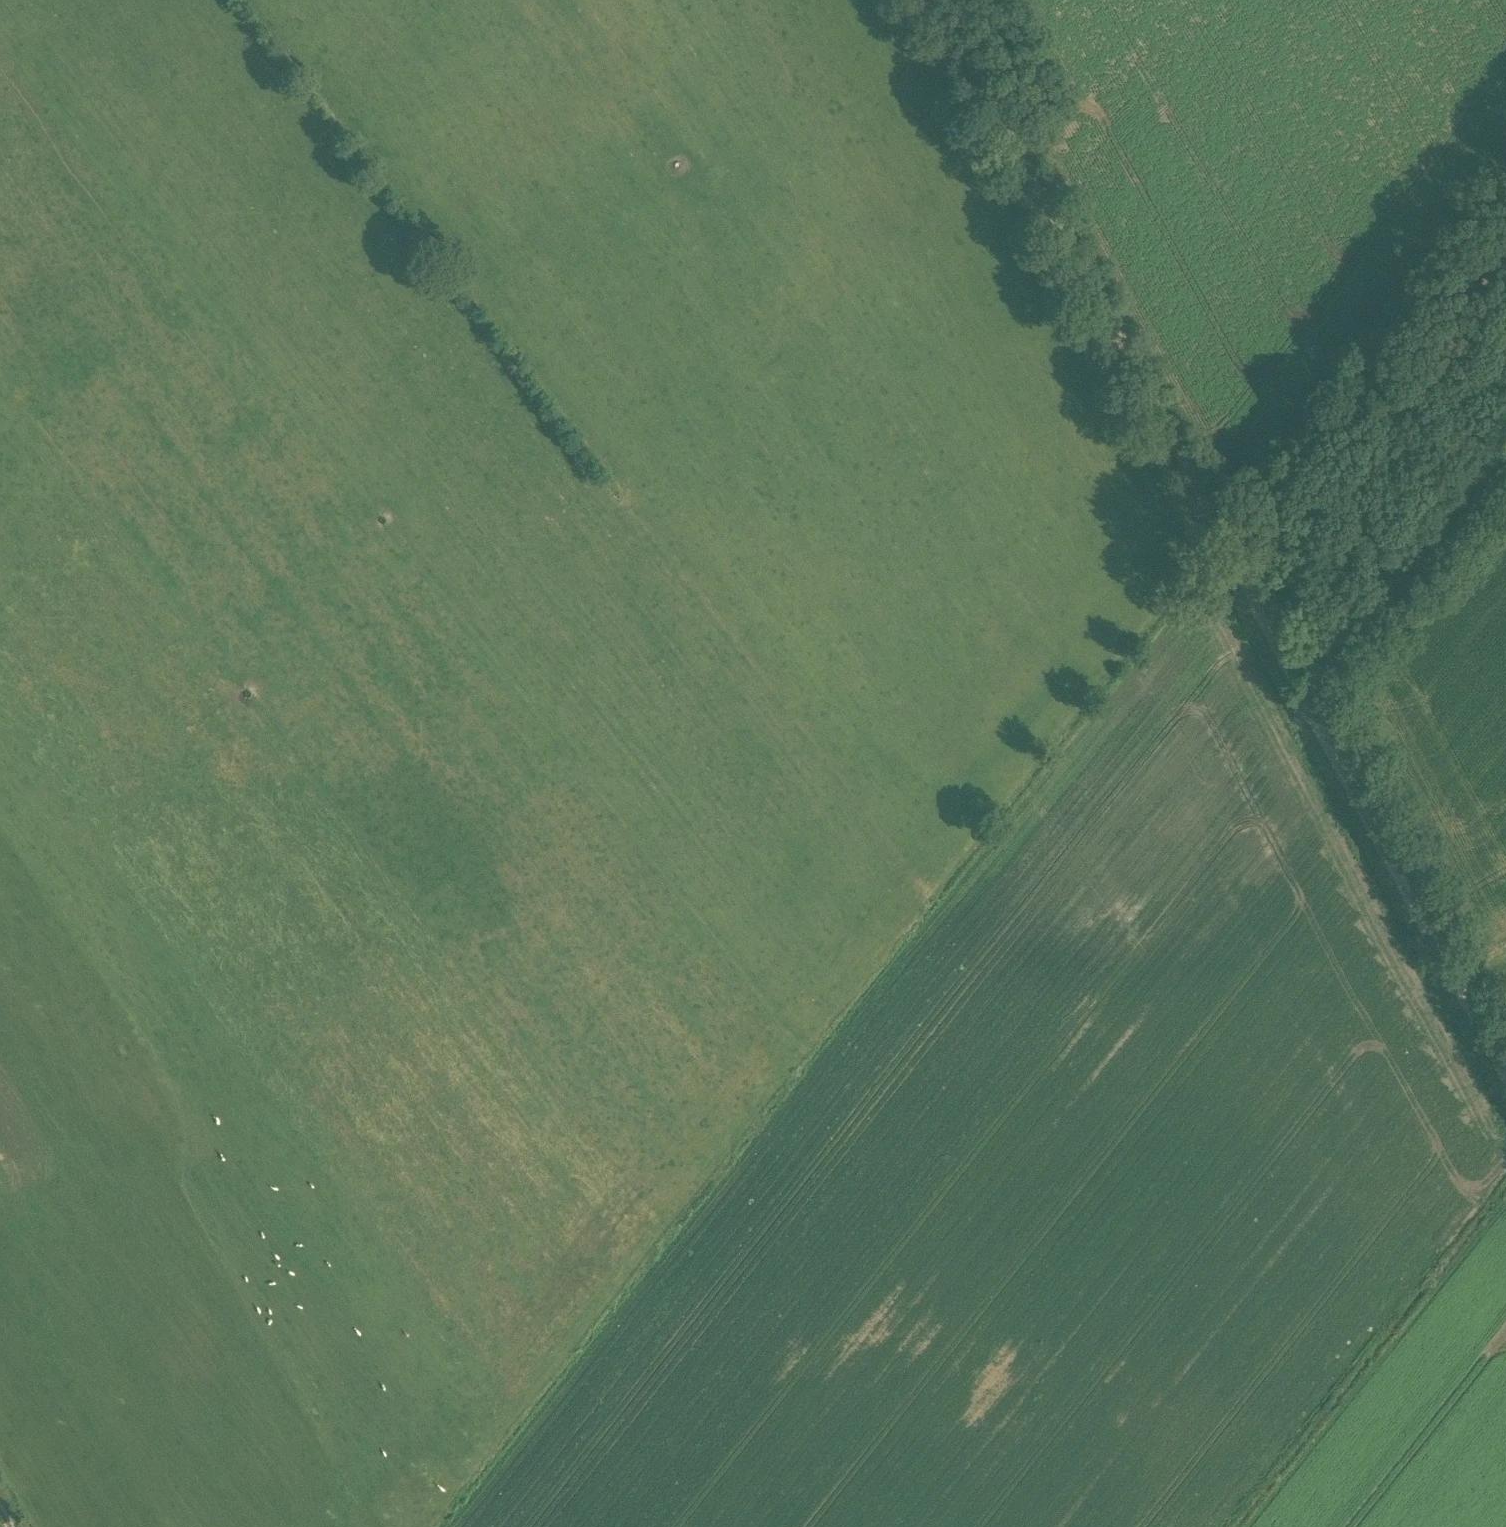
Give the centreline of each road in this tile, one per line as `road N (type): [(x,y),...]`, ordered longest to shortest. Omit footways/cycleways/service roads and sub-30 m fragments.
road 1 (track): [(1505,1058),(939,0)]

